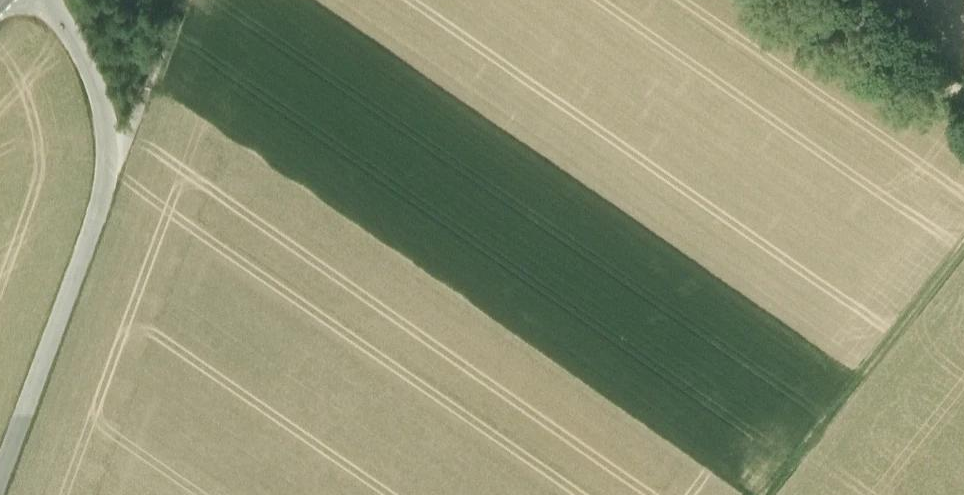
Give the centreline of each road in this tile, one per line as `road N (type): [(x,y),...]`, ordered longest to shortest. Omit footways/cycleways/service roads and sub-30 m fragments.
road 1 (residential): [(40,0),(78,49),(106,113),(104,187),(0,480)]
road 2 (track): [(769,494),(963,247)]
road 3 (unclassified): [(819,0),(963,99)]
road 4 (track): [(171,26),(126,140),(105,142)]

